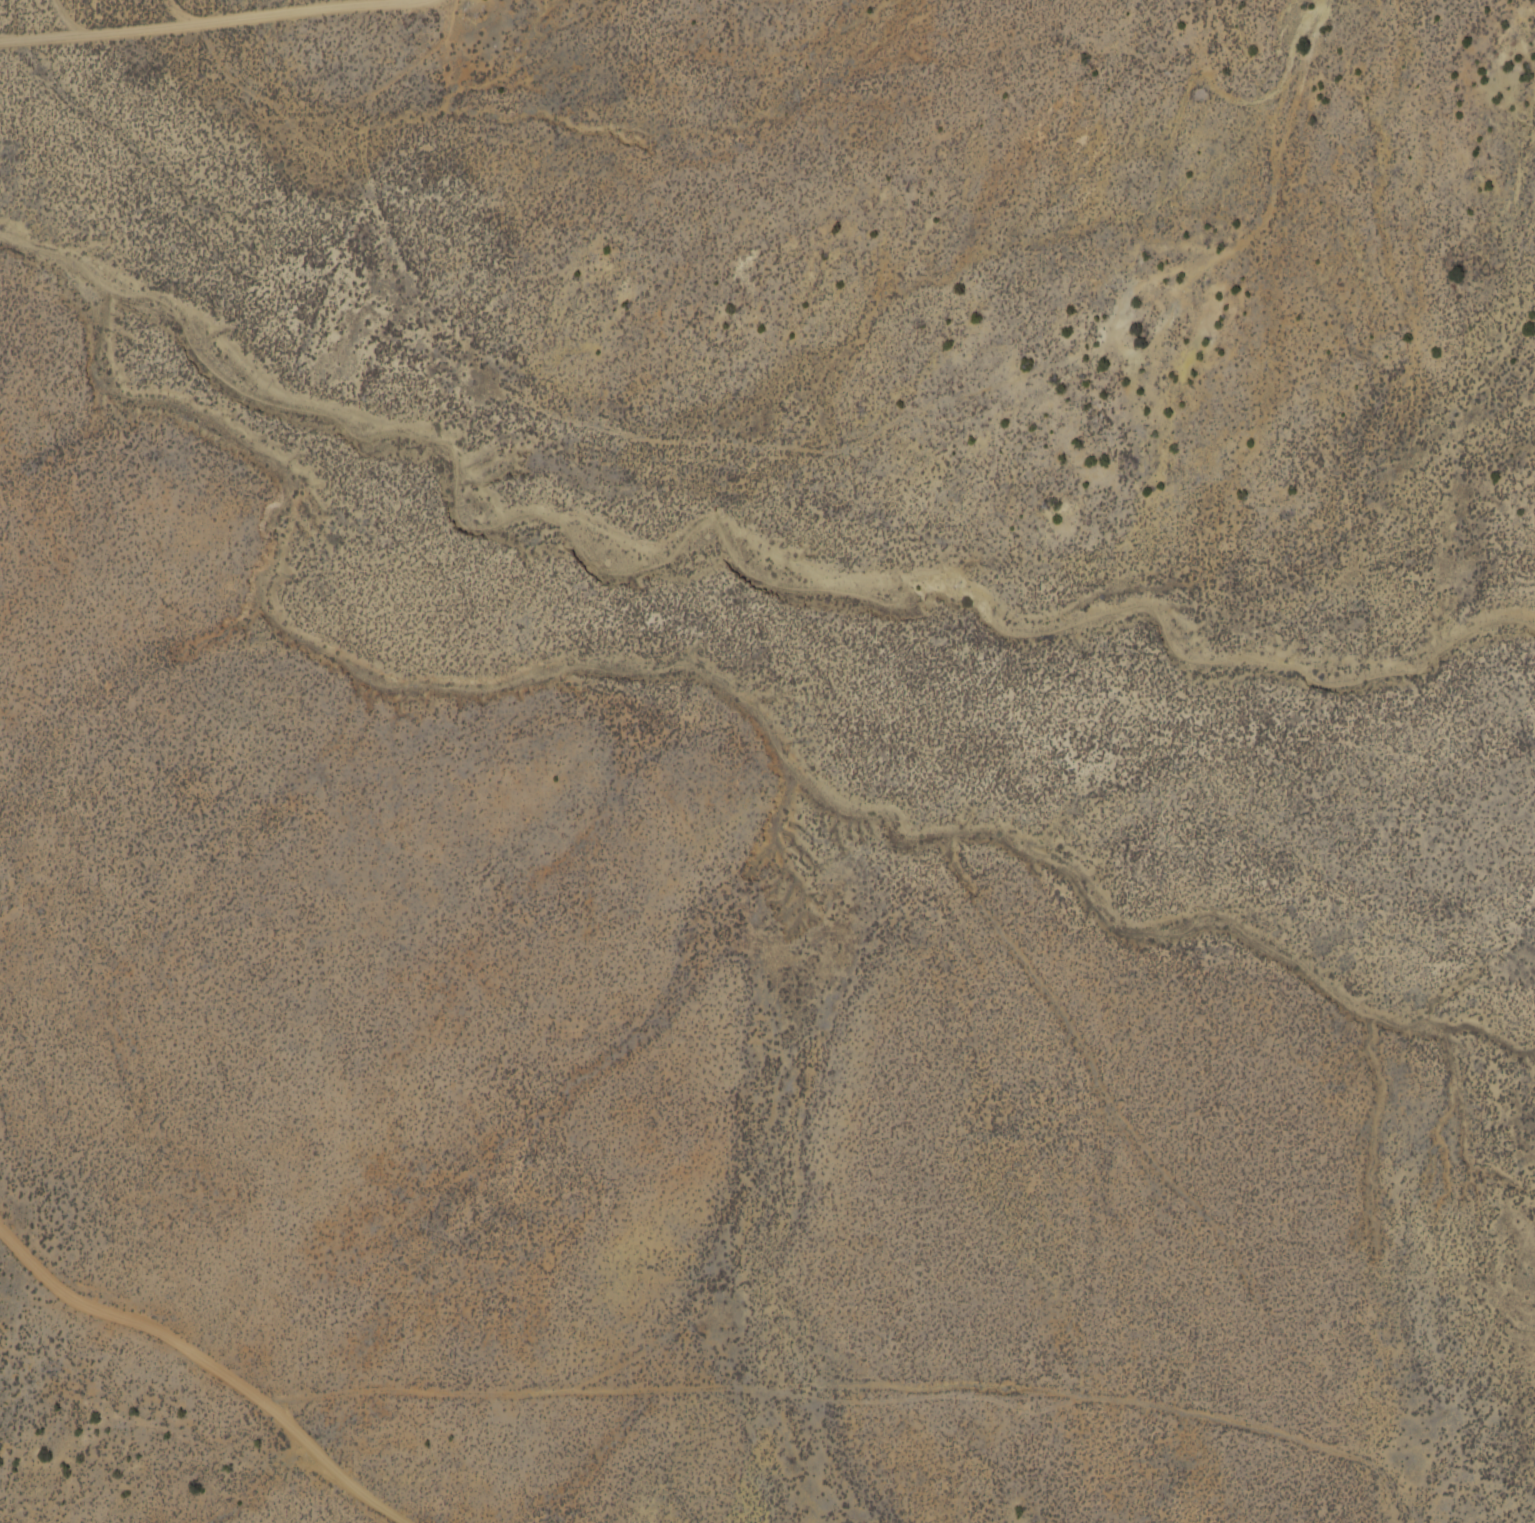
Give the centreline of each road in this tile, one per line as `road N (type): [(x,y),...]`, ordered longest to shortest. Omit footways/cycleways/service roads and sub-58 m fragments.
road 1 (track): [(438,1522),(284,1371),(0,1201)]
road 2 (residential): [(0,40),(412,0)]

